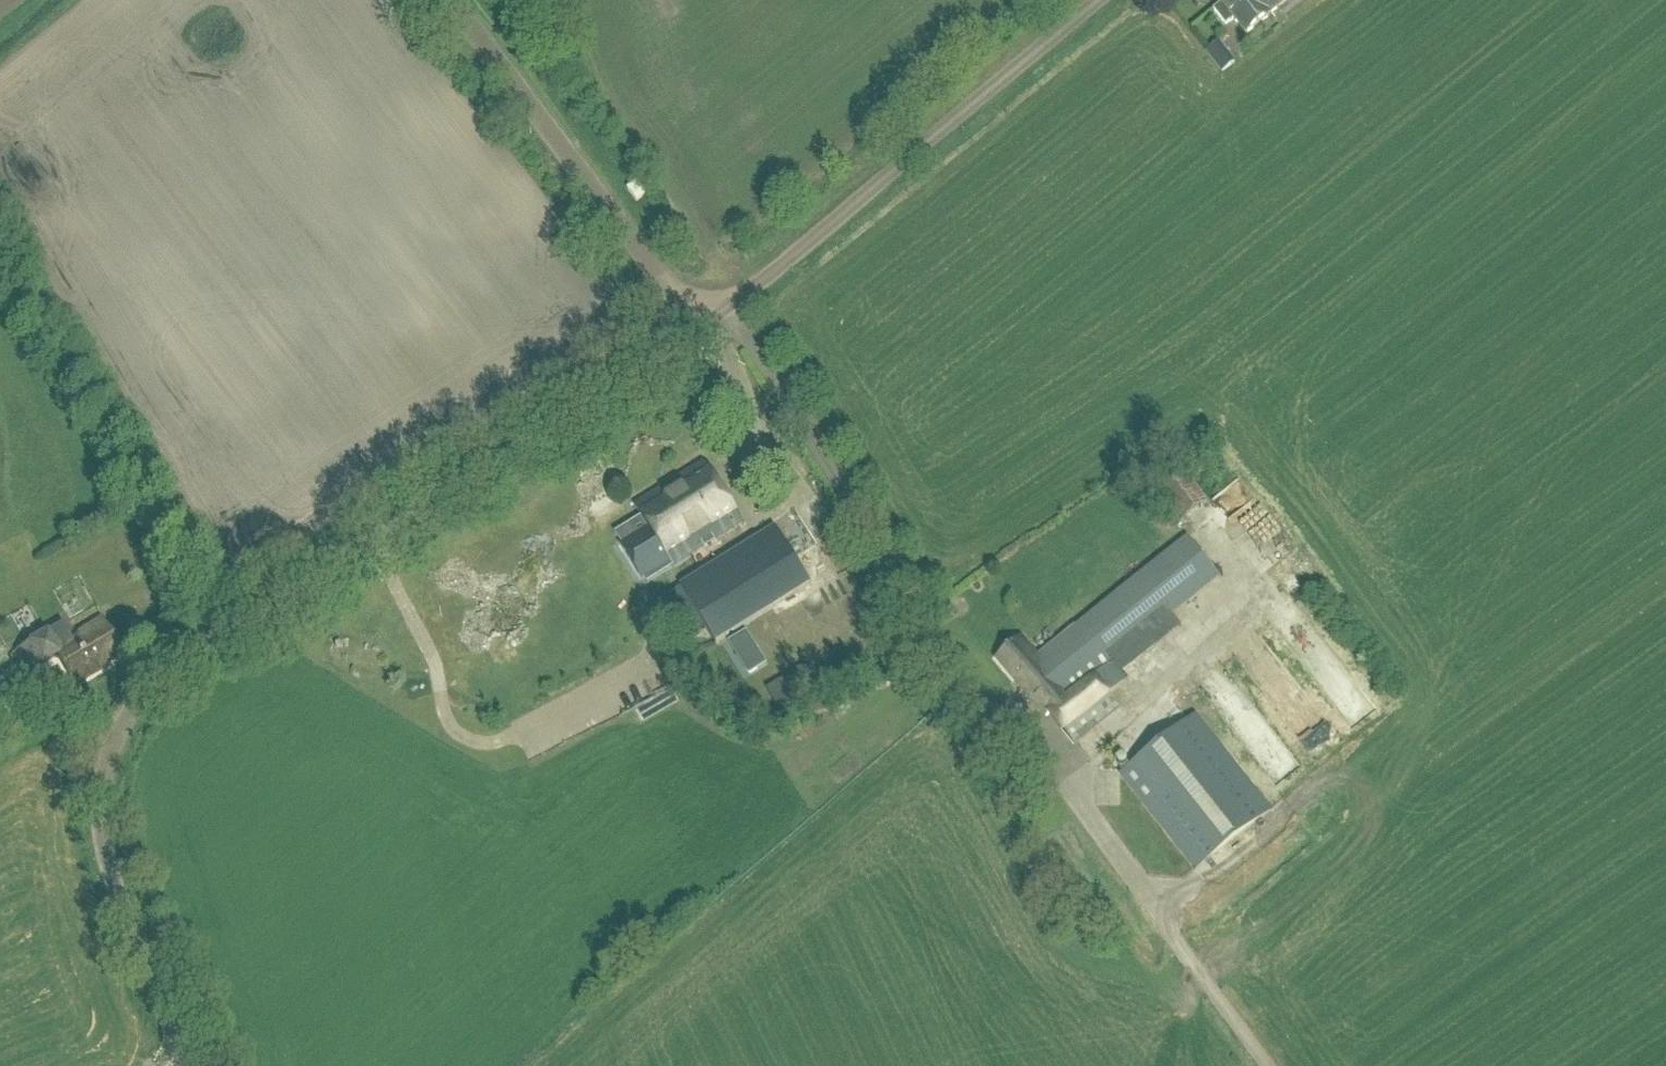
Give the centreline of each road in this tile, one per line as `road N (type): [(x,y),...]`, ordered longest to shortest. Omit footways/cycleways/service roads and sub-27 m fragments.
road 1 (unclassified): [(195,1065),(106,865),(102,784),(132,708),(181,663),(703,329)]
road 2 (unclassified): [(703,329),(1100,0)]
road 3 (unclassified): [(703,329),(452,0)]
road 4 (track): [(1030,739),(1264,1065)]

